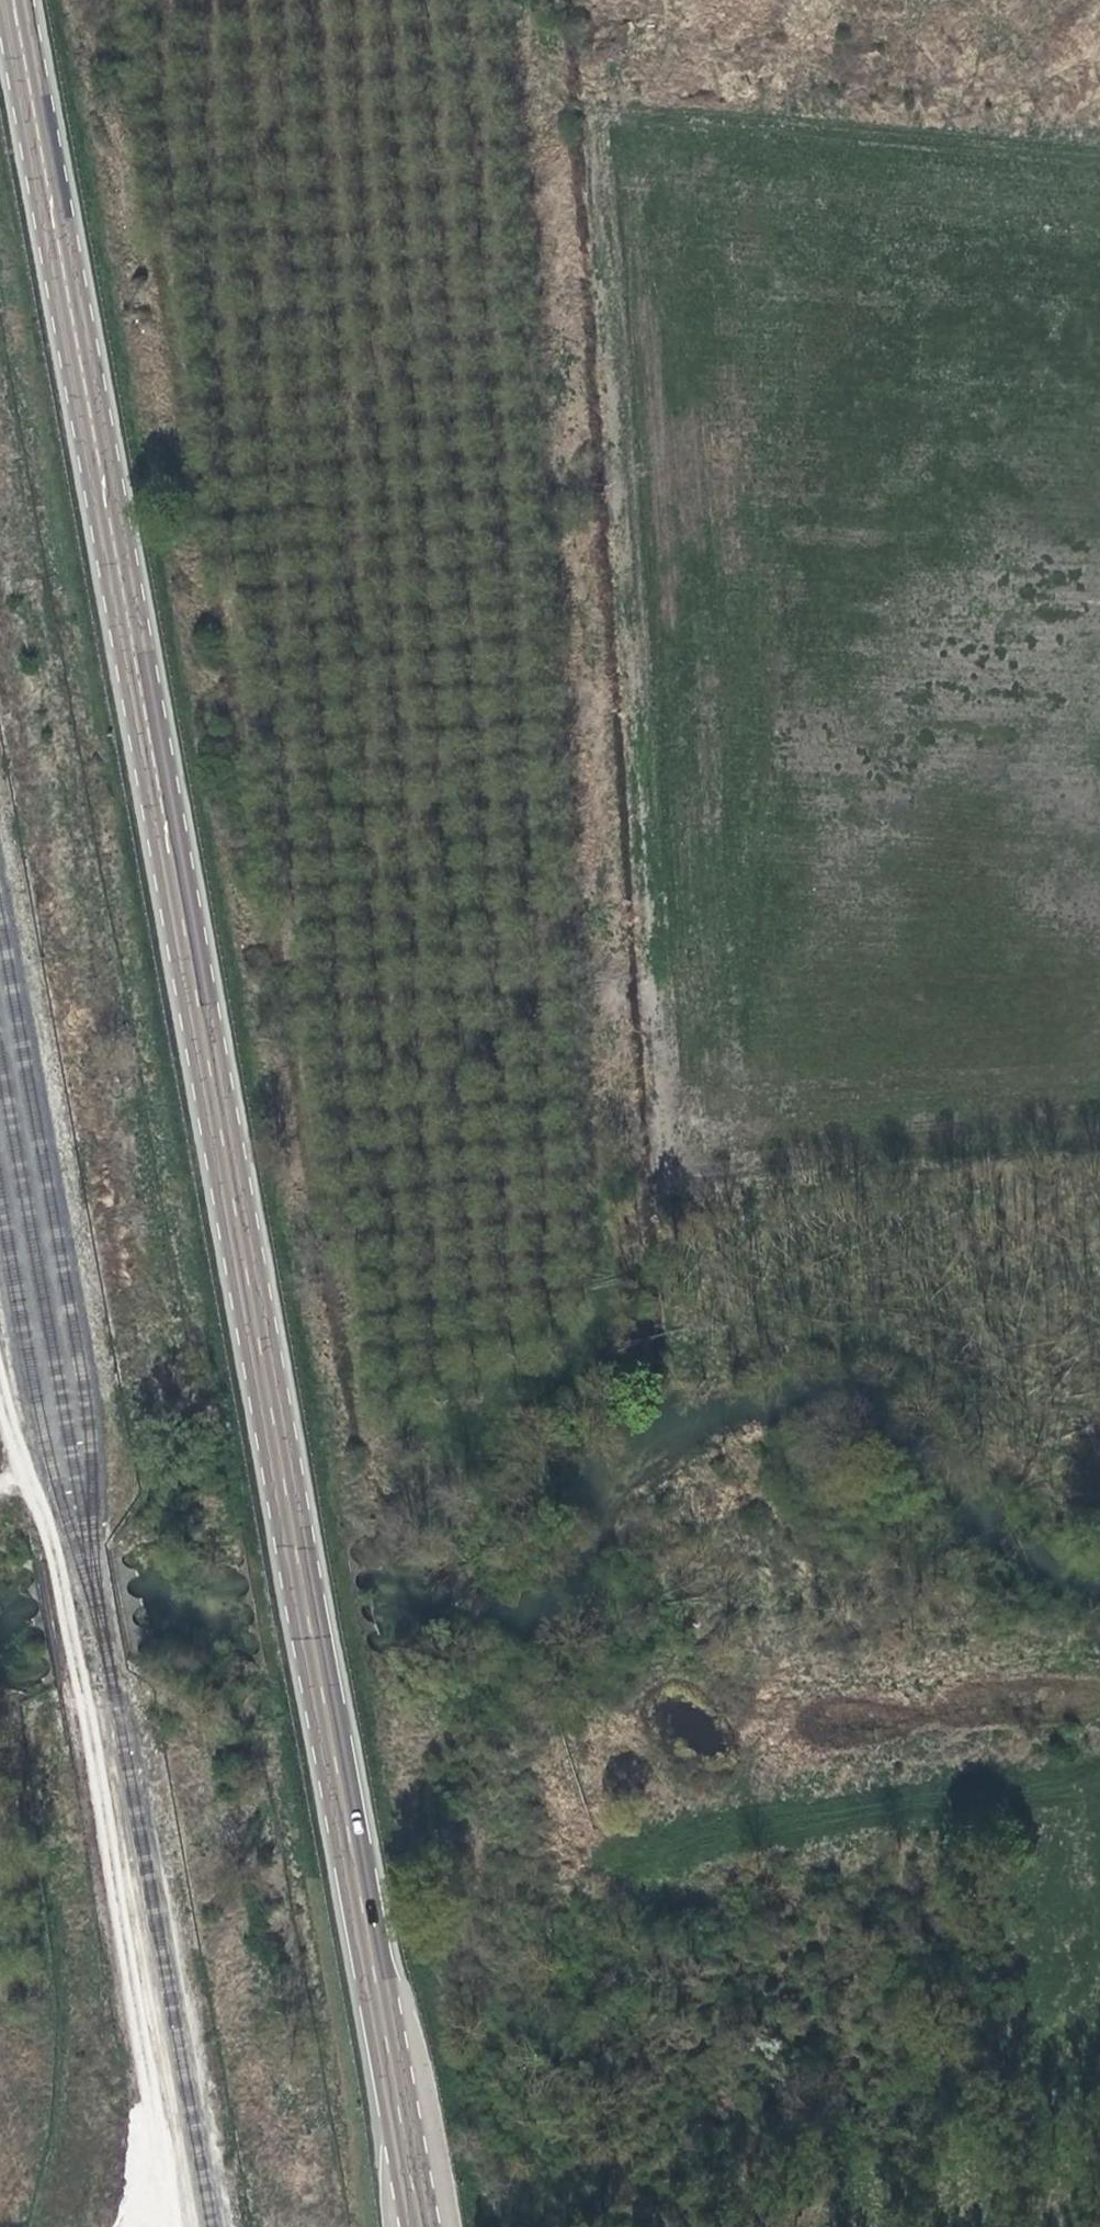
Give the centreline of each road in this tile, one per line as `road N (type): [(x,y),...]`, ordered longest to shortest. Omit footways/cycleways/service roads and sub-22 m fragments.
road 1 (primary): [(15,0),(420,2226)]
road 2 (track): [(1099,1795),(1067,1811),(931,1798)]

